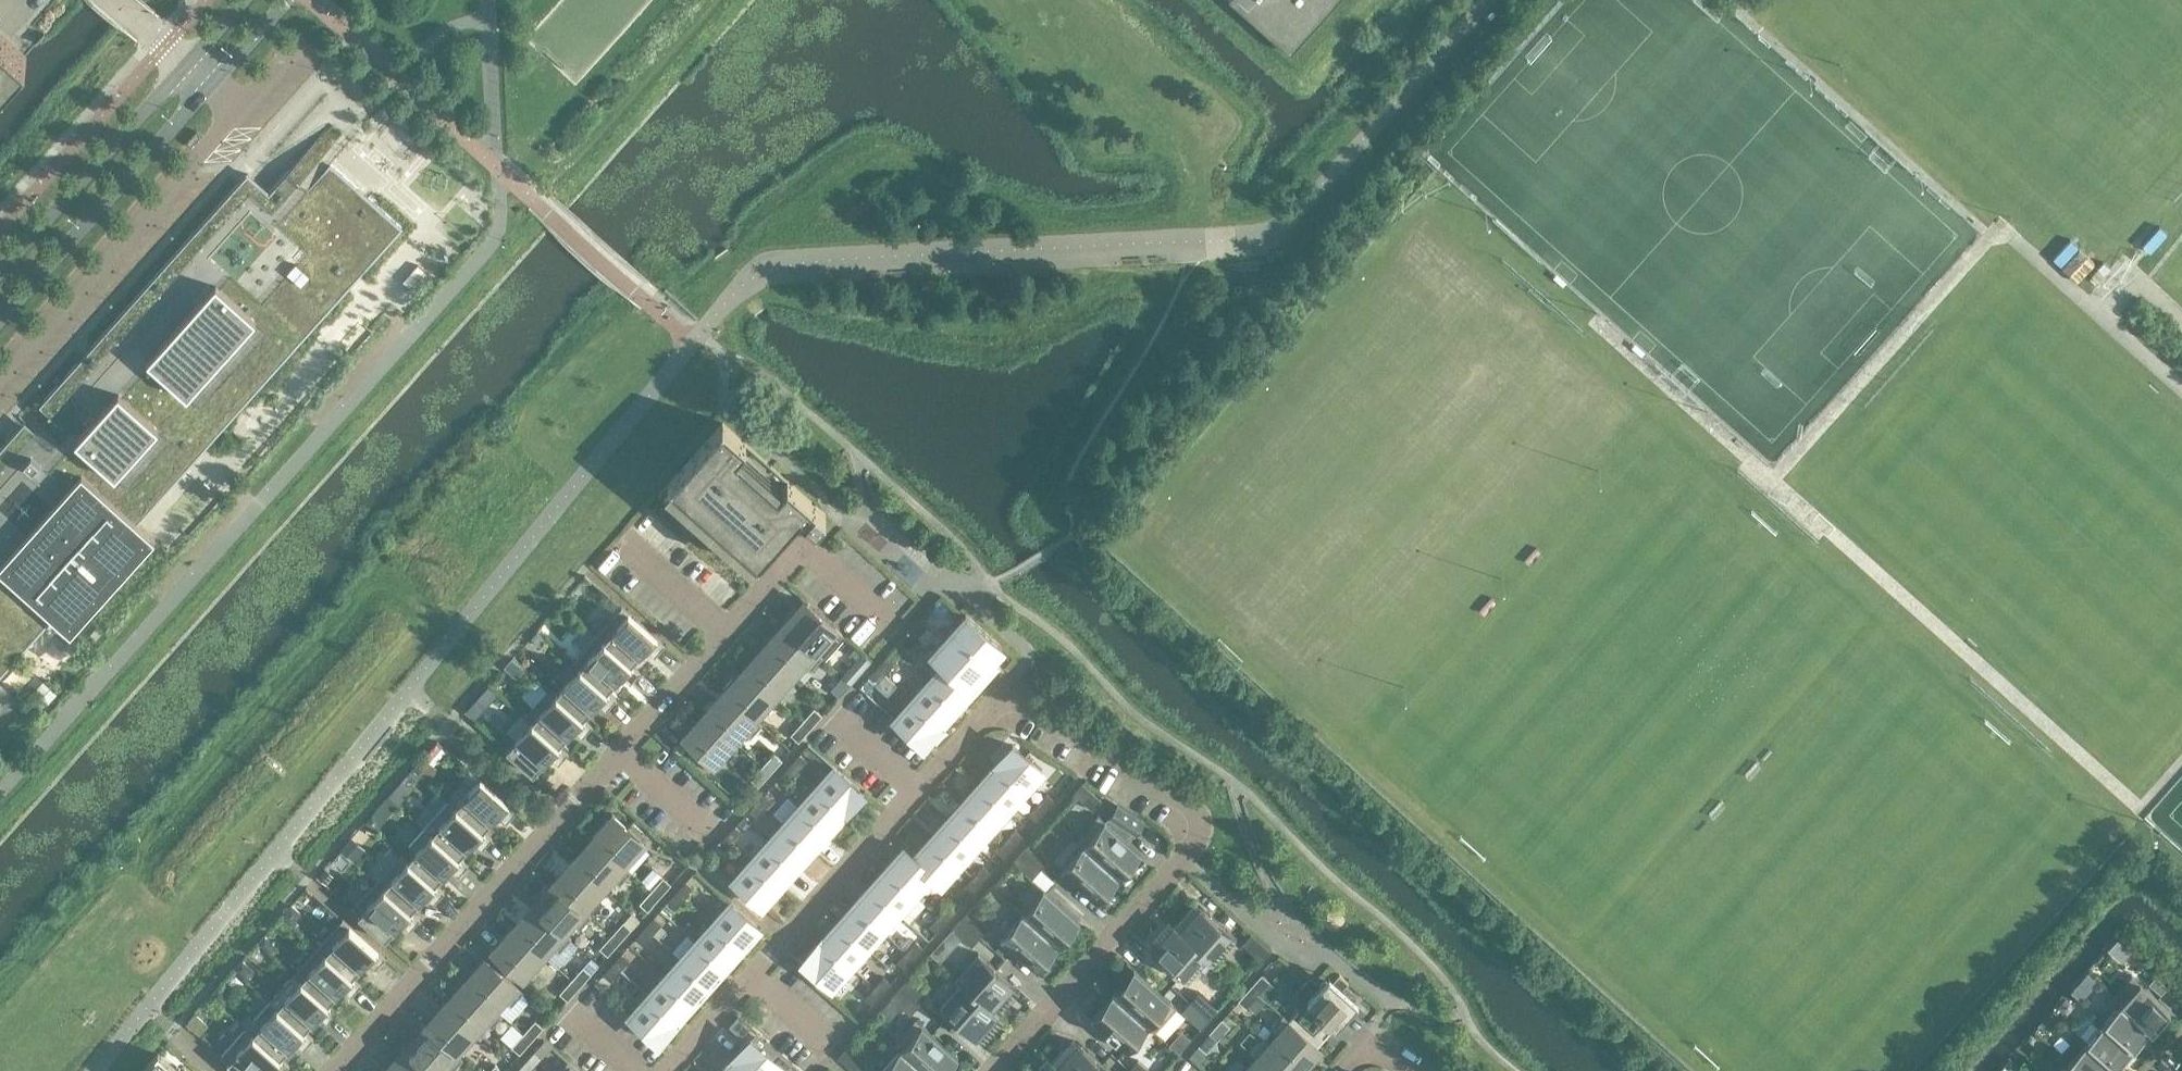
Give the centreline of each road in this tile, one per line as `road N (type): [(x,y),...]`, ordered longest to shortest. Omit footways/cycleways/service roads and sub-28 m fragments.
road 1 (residential): [(919,792),(1010,687),(1203,824),(988,1070)]
road 2 (residential): [(622,751),(337,1070)]
road 3 (tertiary): [(0,318),(210,84)]
road 4 (tertiary): [(186,63),(0,269)]
road 5 (residential): [(751,985),(919,792)]
road 6 (residential): [(896,628),(804,546),(725,634)]
road 7 (residential): [(725,634),(622,751)]
road 8 (residential): [(725,634),(628,545)]
road 9 (residential): [(622,751),(719,837)]

